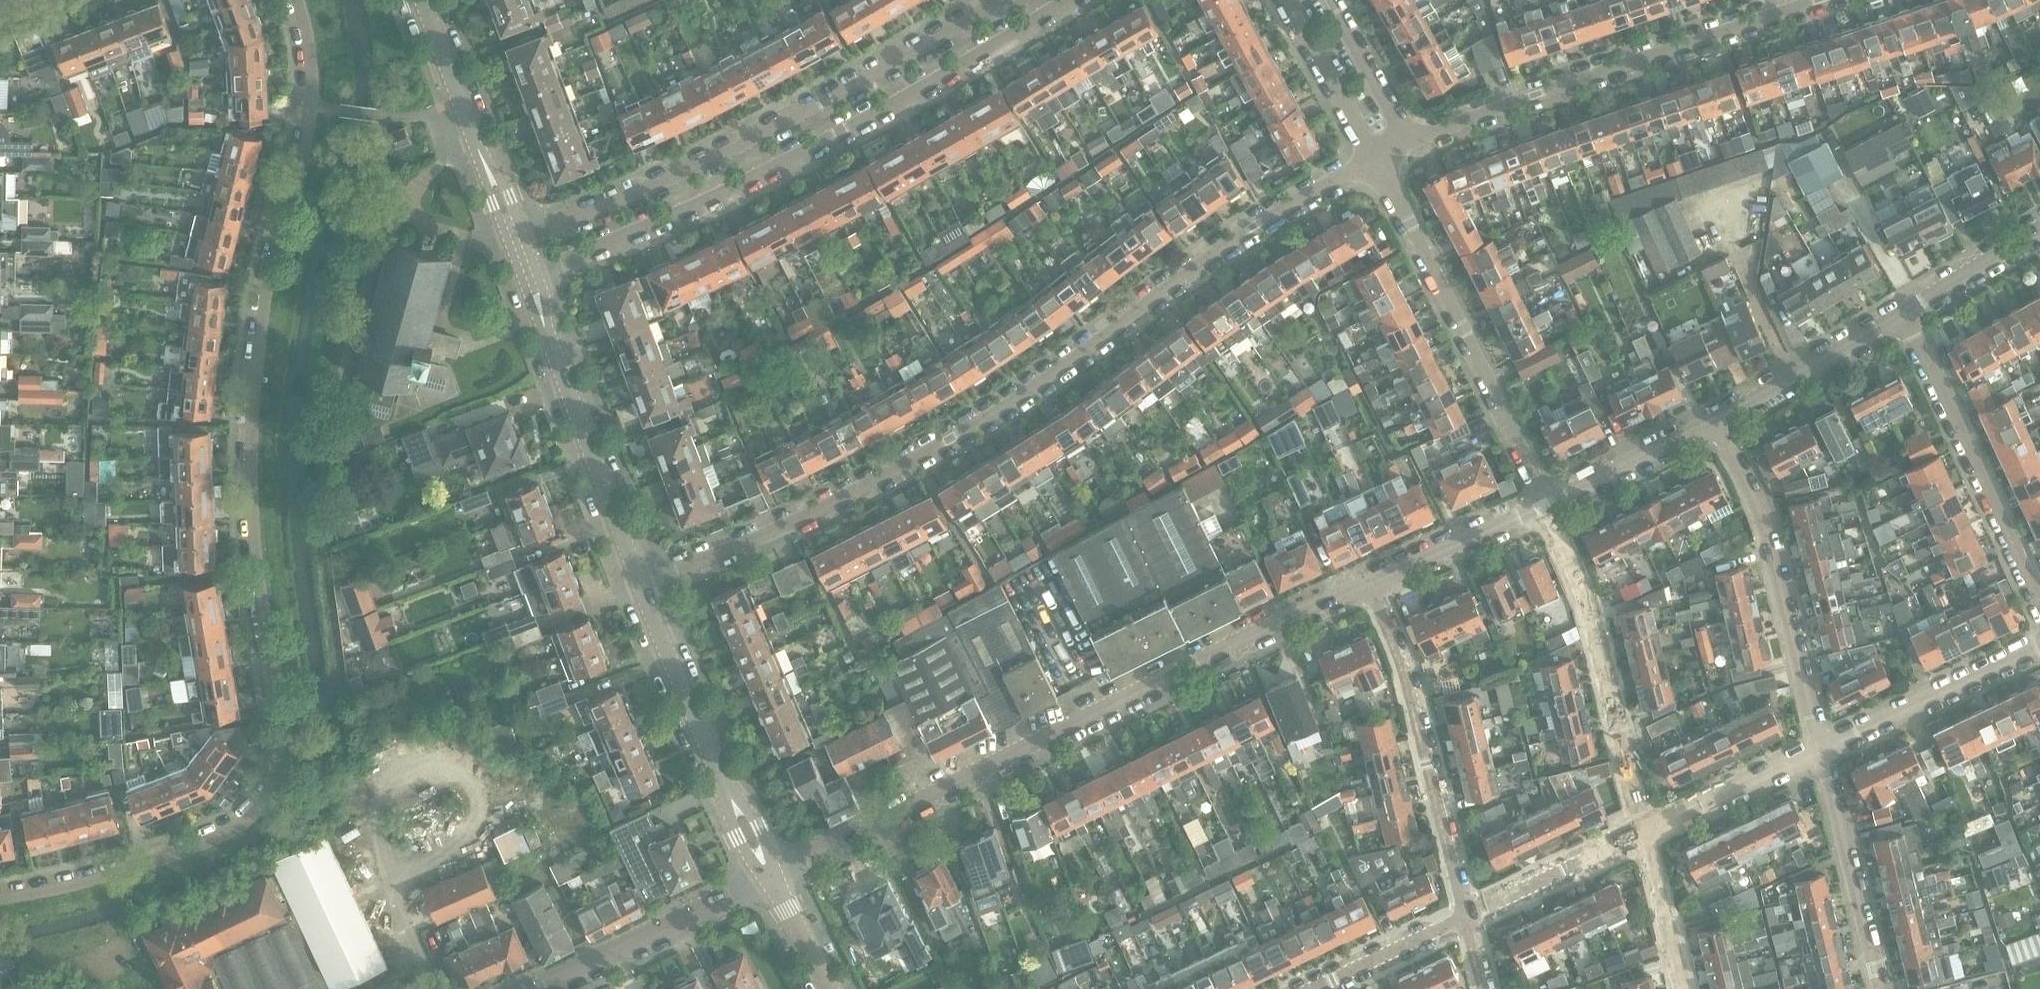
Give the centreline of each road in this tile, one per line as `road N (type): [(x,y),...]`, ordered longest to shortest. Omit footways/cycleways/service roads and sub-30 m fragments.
road 1 (residential): [(298,0),(312,106),(265,307),(252,450),(259,579),(285,719),(282,773),(255,815),(194,848),(0,899)]
road 2 (residential): [(642,586),(782,529),(913,462),(1048,379),(1256,225),(1375,158)]
road 3 (residential): [(771,877),(1234,643),(1371,584)]
road 4 (residential): [(529,276),(842,134),(1072,0)]
road 5 (residential): [(999,0),(674,177),(517,240)]
road 6 (residential): [(1817,0),(1410,142)]
road 7 (residential): [(1375,158),(1547,503)]
road 8 (residential): [(1823,750),(1768,523),(1718,419)]
road 9 (residential): [(1469,918),(1408,674),(1371,584)]
road 10 (residential): [(1547,503),(1585,600),(1645,833)]
road 11 (unclassified): [(642,586),(529,276)]
road 12 (unclassified): [(771,877),(642,586)]
road 13 (residential): [(1904,315),(2039,603)]
road 14 (residential): [(531,988),(771,877)]
road 15 (unclassified): [(517,240),(422,0)]
road 16 (residential): [(1883,988),(1823,750)]
road 17 (residential): [(2039,649),(1823,750)]
road 18 (residential): [(1718,419),(1904,315)]
road 19 (residential): [(1823,750),(1645,833)]
road 20 (residential): [(1645,833),(1469,918)]
road 21 (residential): [(1371,584),(1547,503)]
road 22 (residential): [(1547,503),(1718,419)]
road 23 (residential): [(1286,0),(1375,158)]
road 24 (residential): [(1469,918),(1320,988)]
road 25 (residential): [(1645,833),(1686,988)]
road 26 (residential): [(1410,142),(1336,0)]
road 27 (residential): [(1904,315),(2039,234)]
road 28 (unclassified): [(829,988),(771,877)]

